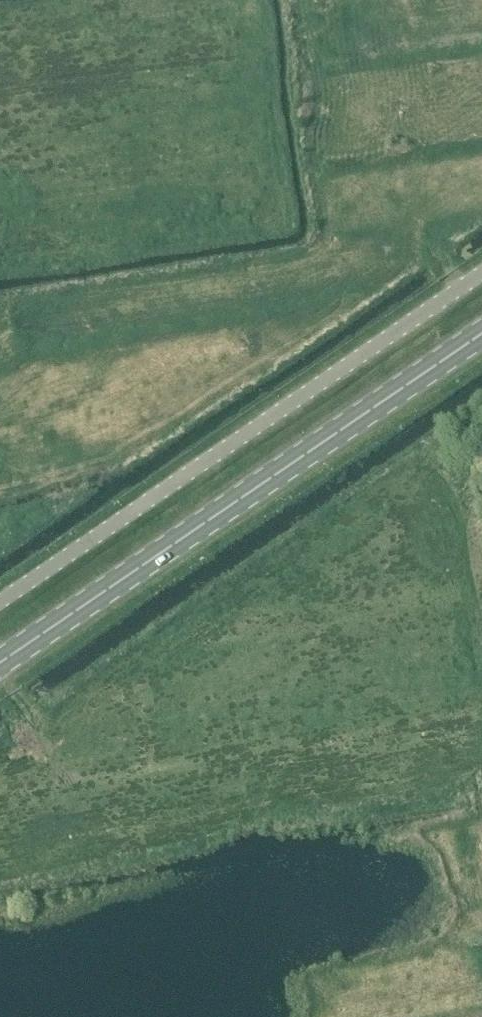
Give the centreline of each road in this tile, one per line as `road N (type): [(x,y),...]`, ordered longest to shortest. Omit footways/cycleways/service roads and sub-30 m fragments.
road 1 (primary): [(0,663),(481,335)]
road 2 (unclassified): [(0,602),(481,274)]

